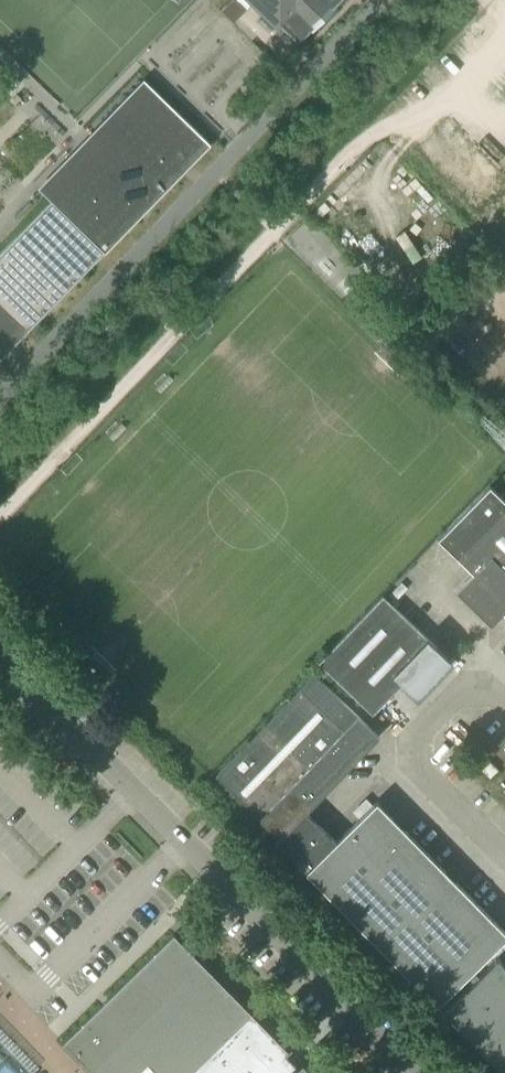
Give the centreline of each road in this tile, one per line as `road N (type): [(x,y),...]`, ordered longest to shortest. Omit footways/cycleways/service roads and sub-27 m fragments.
road 1 (unclassified): [(410,1072),(0,655)]
road 2 (unclassified): [(0,398),(382,0)]
road 3 (residential): [(504,705),(497,697),(458,697),(420,732),(419,771),(504,855)]

